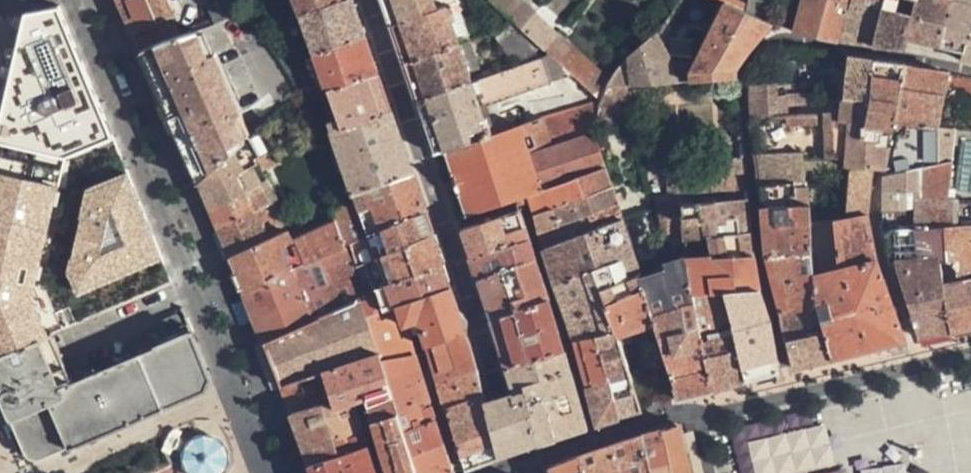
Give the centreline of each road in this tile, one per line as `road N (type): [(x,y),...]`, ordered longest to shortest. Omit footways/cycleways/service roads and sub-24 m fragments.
road 1 (residential): [(87,0),(254,406)]

